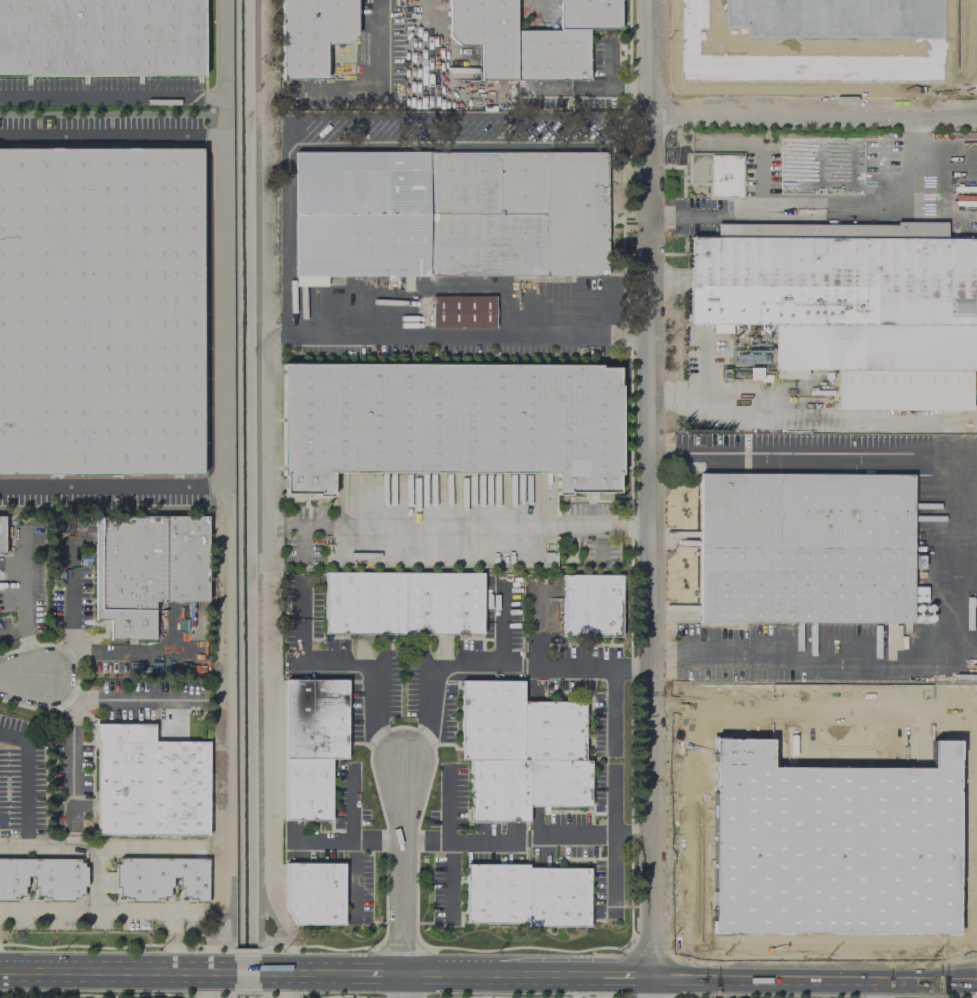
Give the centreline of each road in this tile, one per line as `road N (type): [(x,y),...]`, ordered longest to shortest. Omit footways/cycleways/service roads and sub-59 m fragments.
road 1 (residential): [(643,0),(651,980)]
road 2 (residential): [(976,114),(646,116)]
road 3 (secondary): [(651,980),(976,982)]
road 4 (secondary): [(86,973),(345,975)]
road 5 (residential): [(405,768),(404,975)]
road 6 (secondary): [(404,975),(600,979)]

